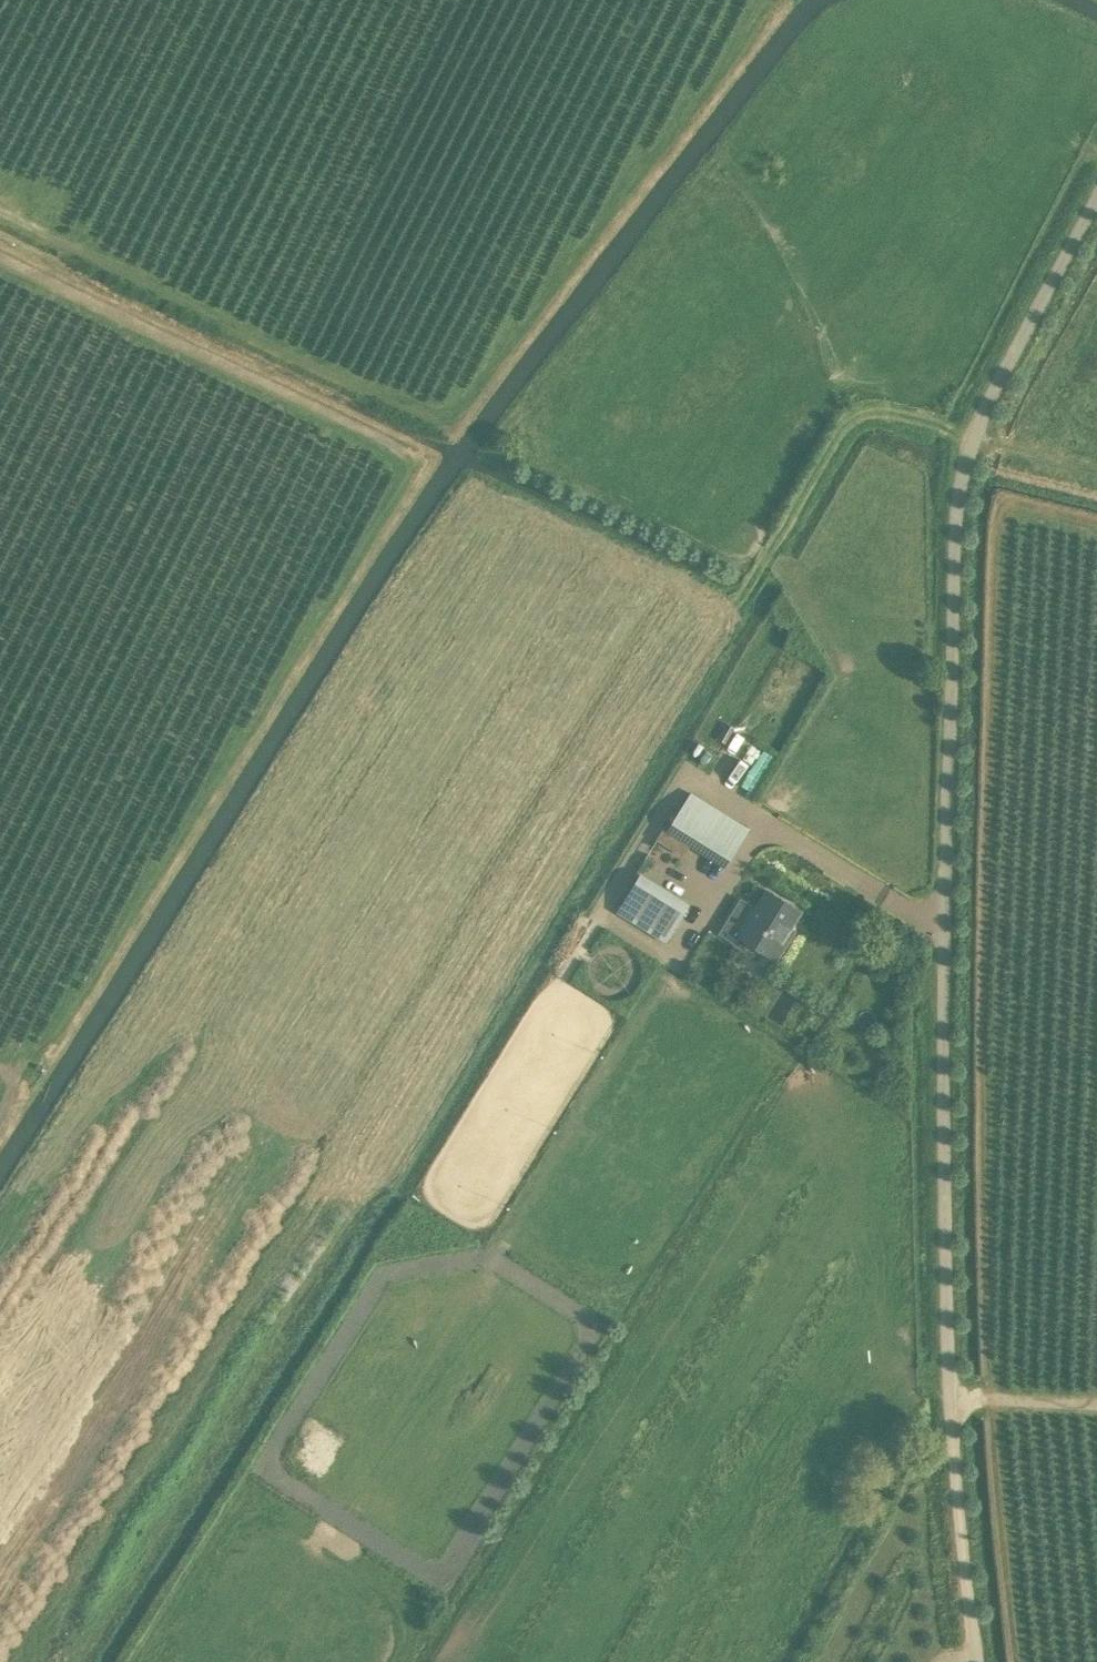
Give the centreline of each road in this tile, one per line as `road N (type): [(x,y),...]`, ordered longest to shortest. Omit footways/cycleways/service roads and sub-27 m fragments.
road 1 (unclassified): [(976,1661),(949,1397),(942,912),(953,569),(970,442),(1096,198)]
road 2 (track): [(949,1397),(1096,1405)]

